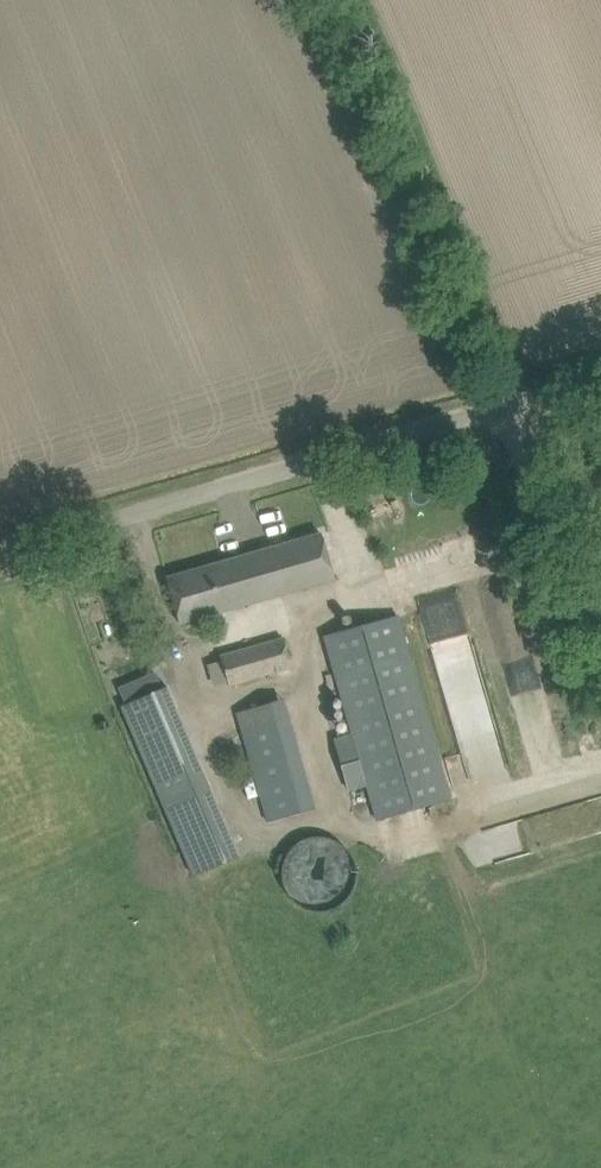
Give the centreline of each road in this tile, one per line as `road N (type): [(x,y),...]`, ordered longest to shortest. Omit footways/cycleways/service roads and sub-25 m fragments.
road 1 (unclassified): [(0,551),(600,373)]
road 2 (track): [(501,402),(600,644)]

